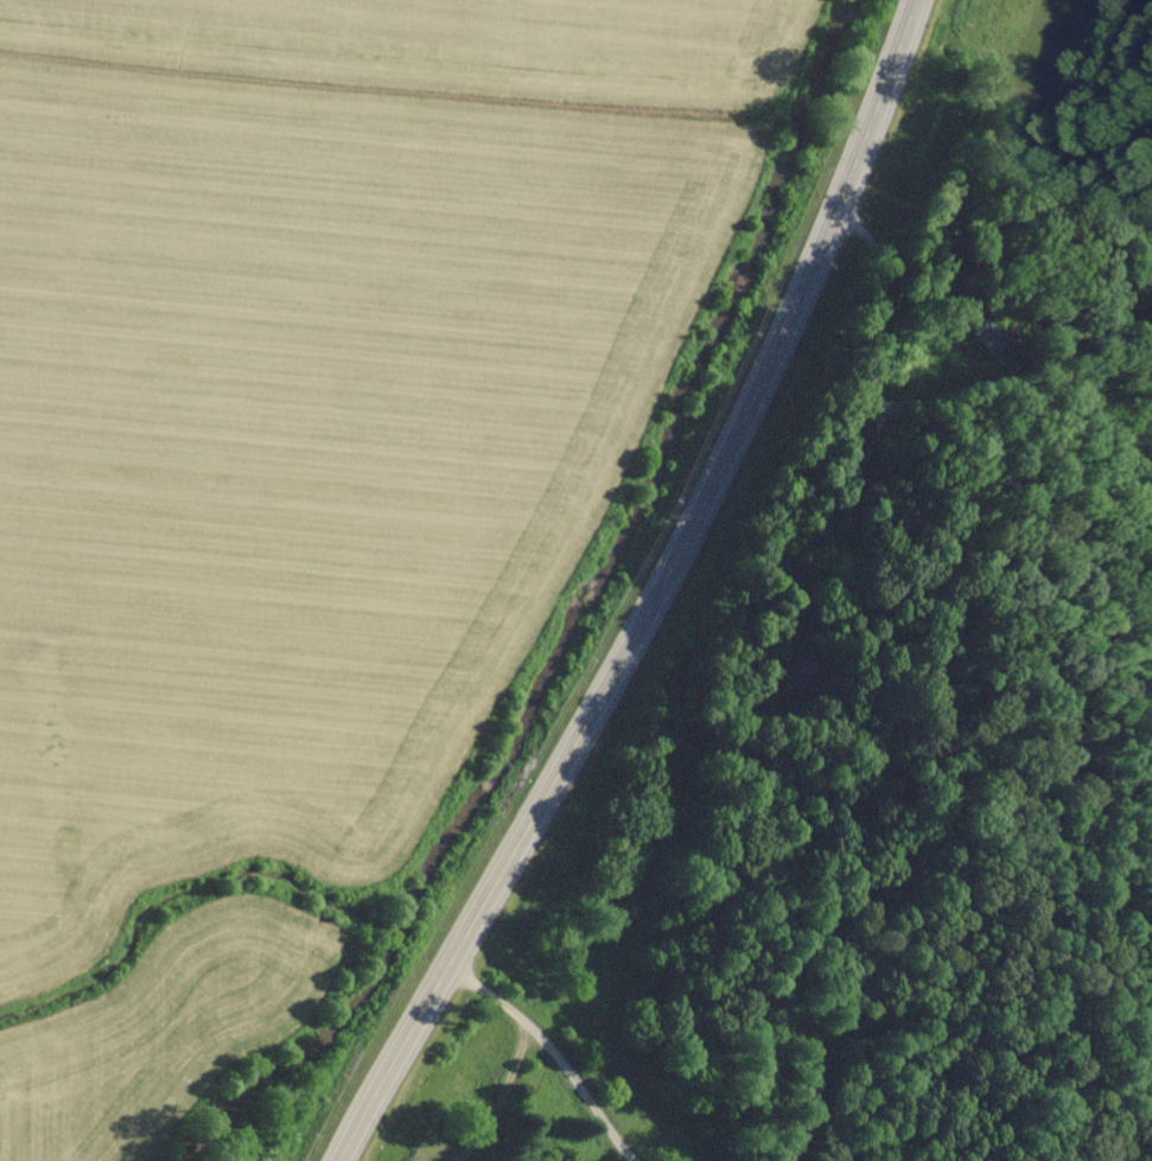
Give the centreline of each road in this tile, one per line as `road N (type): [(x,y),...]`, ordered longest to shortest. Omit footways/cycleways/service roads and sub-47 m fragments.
road 1 (primary): [(338,1160),(718,470),(808,273),(915,0)]
road 2 (residential): [(832,216),(903,241),(946,272),(1082,414),(1151,442)]
road 3 (residential): [(1113,432),(1109,487),(1067,556)]

